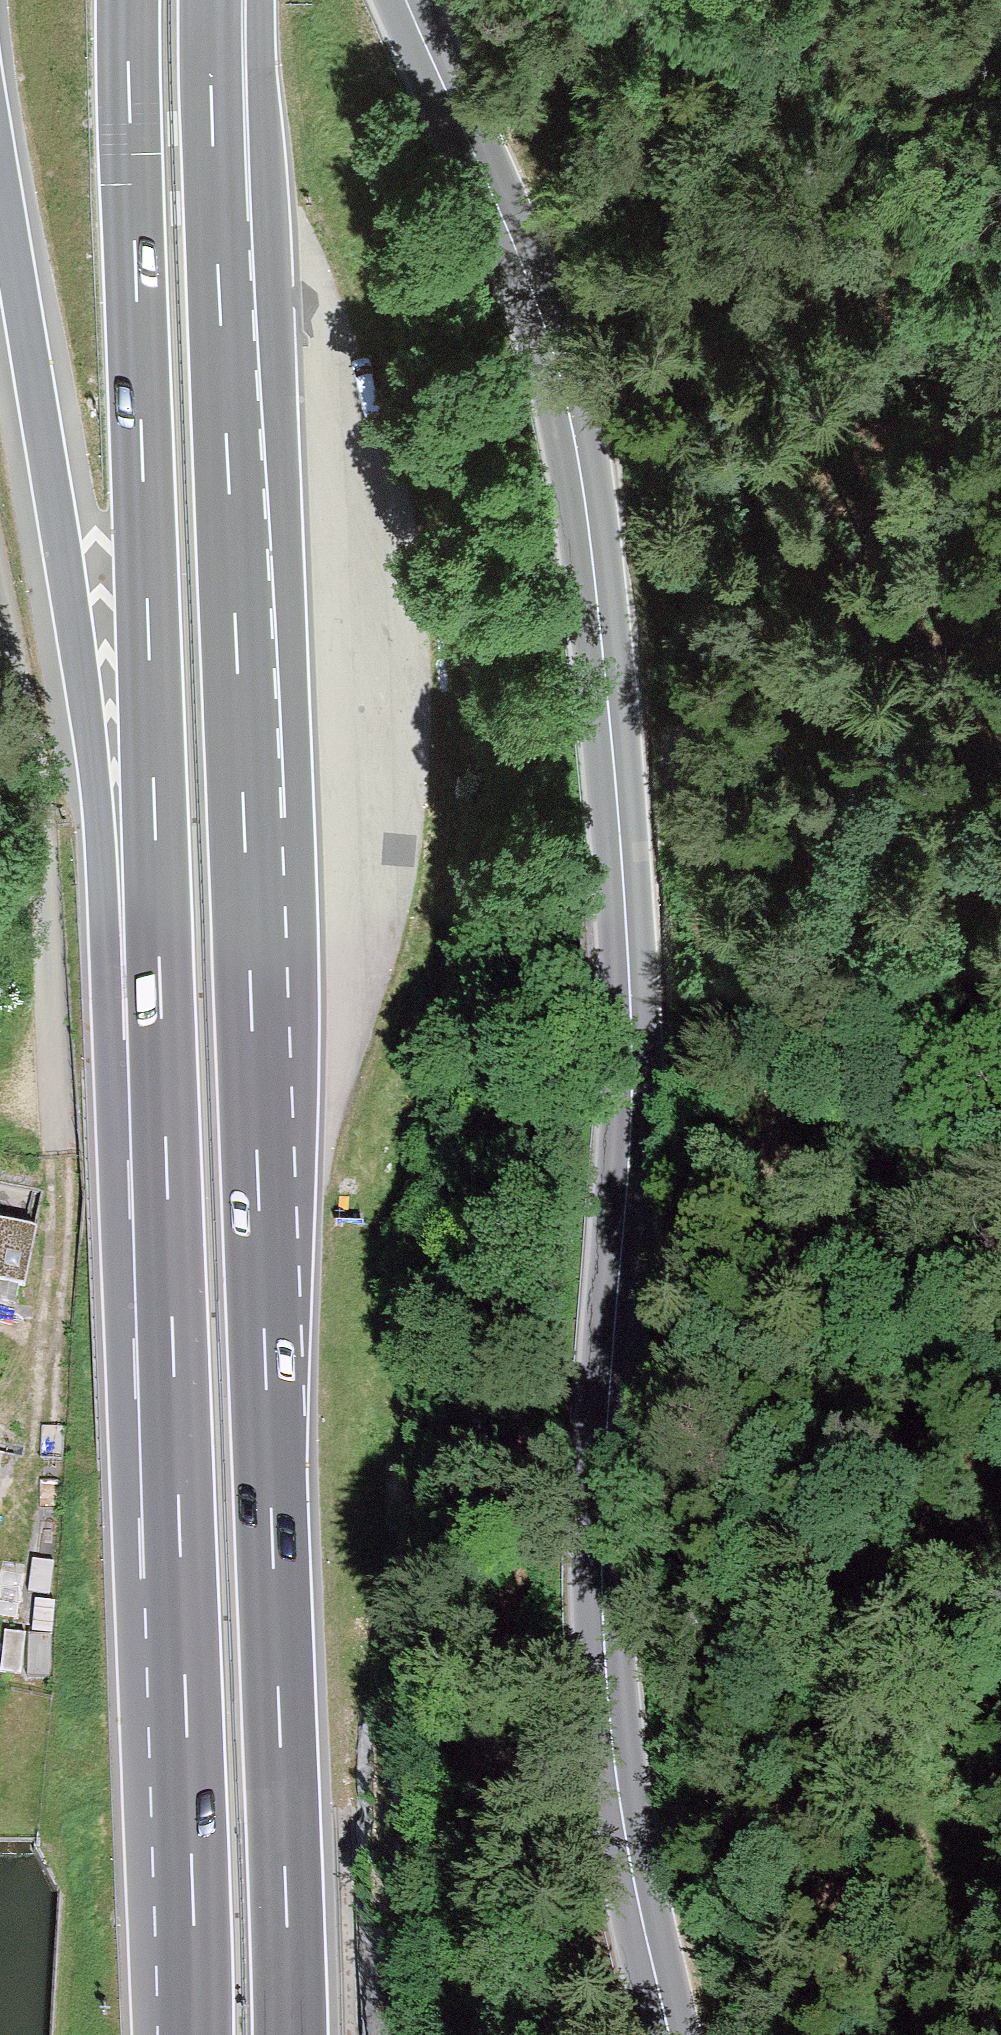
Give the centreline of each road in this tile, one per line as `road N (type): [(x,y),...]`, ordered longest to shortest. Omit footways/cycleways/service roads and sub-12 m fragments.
road 1 (secondary): [(671,2034),(626,1835),(607,1683),(610,1369),(633,1134),(625,904),(594,567),(551,349),(407,0)]
road 2 (motorway): [(293,2034),(217,249)]
road 3 (track): [(551,349),(654,509),(698,932),(786,1142),(844,1543),(924,1826),(1000,1982)]
road 4 (motorway): [(129,0),(167,1106)]
road 5 (motorway): [(0,164),(79,648),(167,1106)]
road 6 (motorway): [(167,1106),(203,2034)]
road 7 (motorway): [(217,249),(246,0)]
road 8 (motorway): [(217,249),(210,0)]

